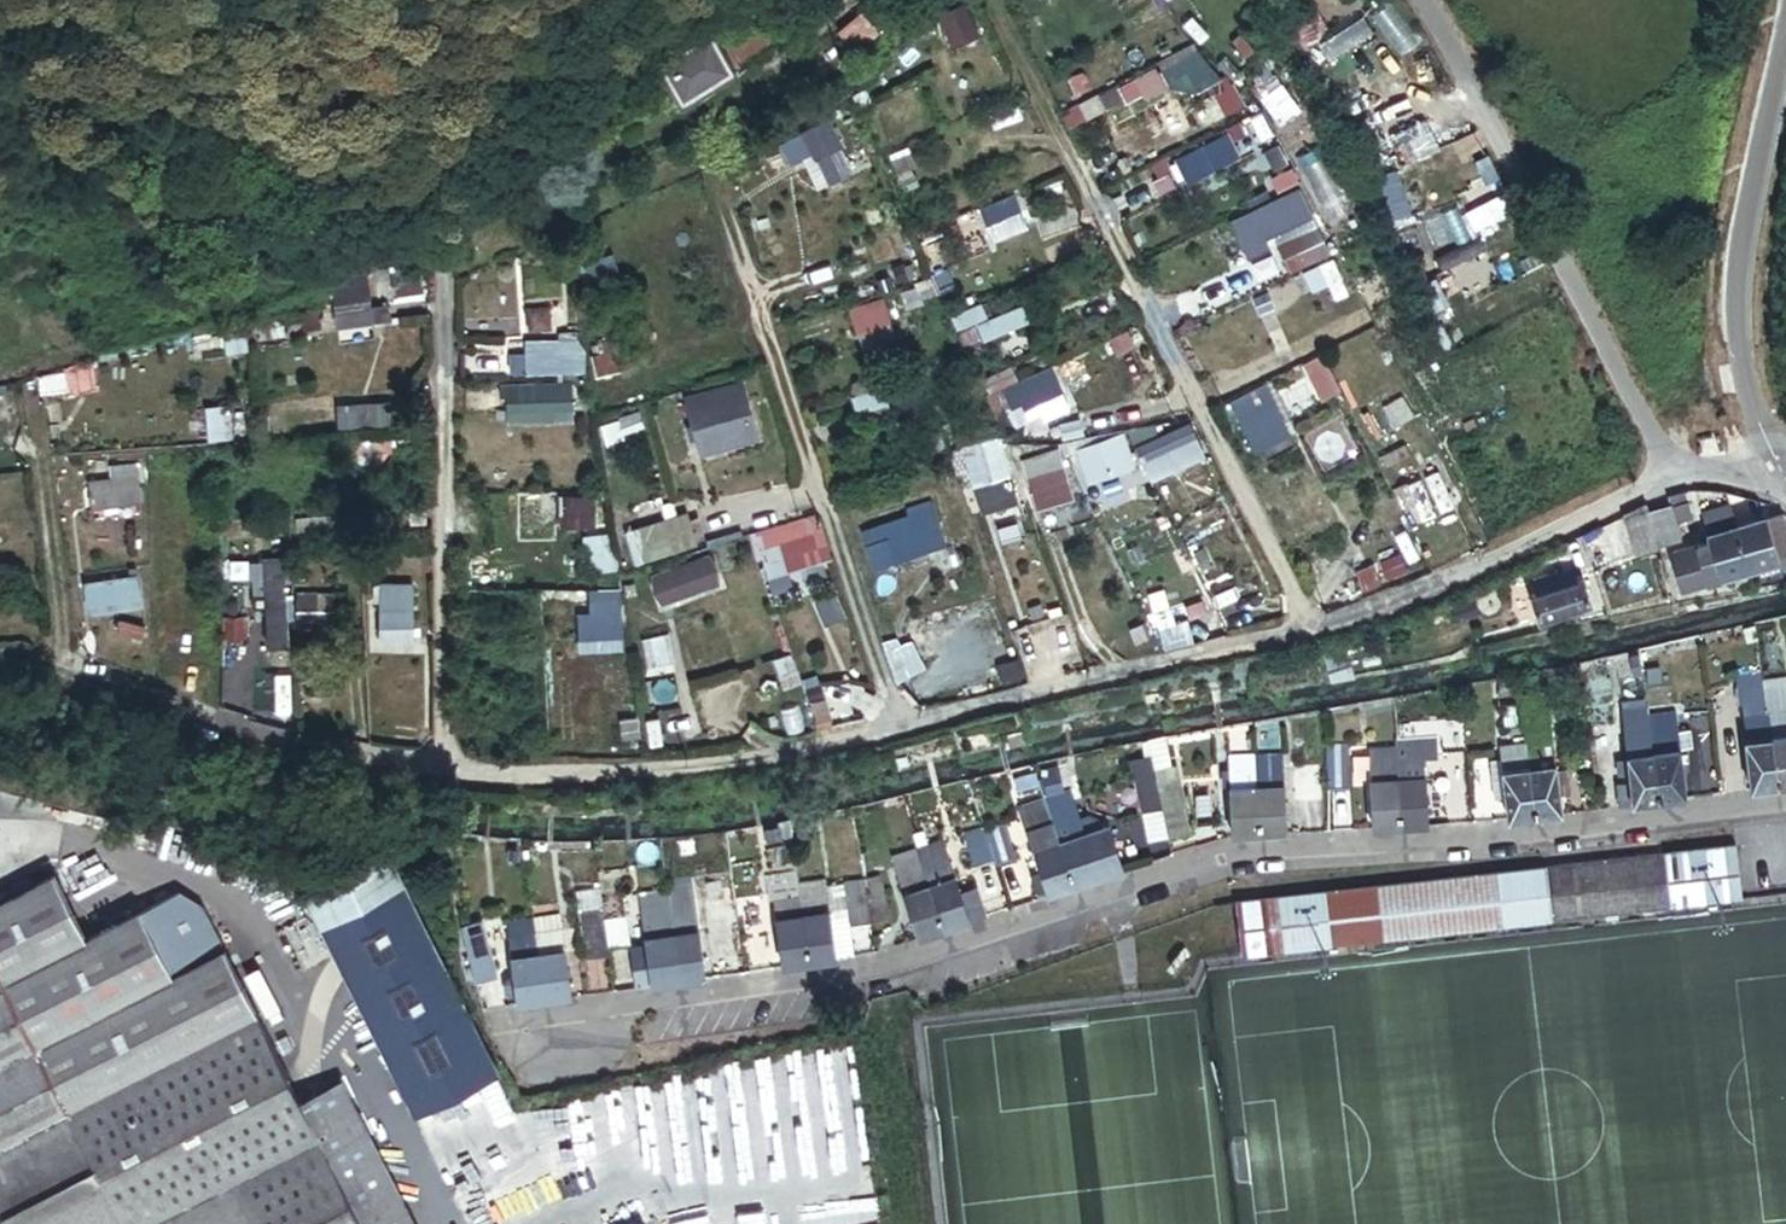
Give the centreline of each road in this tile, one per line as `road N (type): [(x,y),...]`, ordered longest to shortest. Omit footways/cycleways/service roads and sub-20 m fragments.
road 1 (unclassified): [(1671,483),(1352,614),(777,753),(608,770),(444,768),(303,747),(157,705)]
road 2 (residential): [(512,1037),(710,1013),(907,969),(1237,864),(1785,807)]
road 3 (unclassified): [(1671,483),(1627,384),(1418,0)]
road 4 (unclassified): [(1785,472),(1753,412),(1738,311),(1740,249),(1785,45)]
road 5 (track): [(713,190),(810,465)]
road 6 (track): [(34,404),(66,669)]
road 7 (track): [(987,1),(1096,203)]

